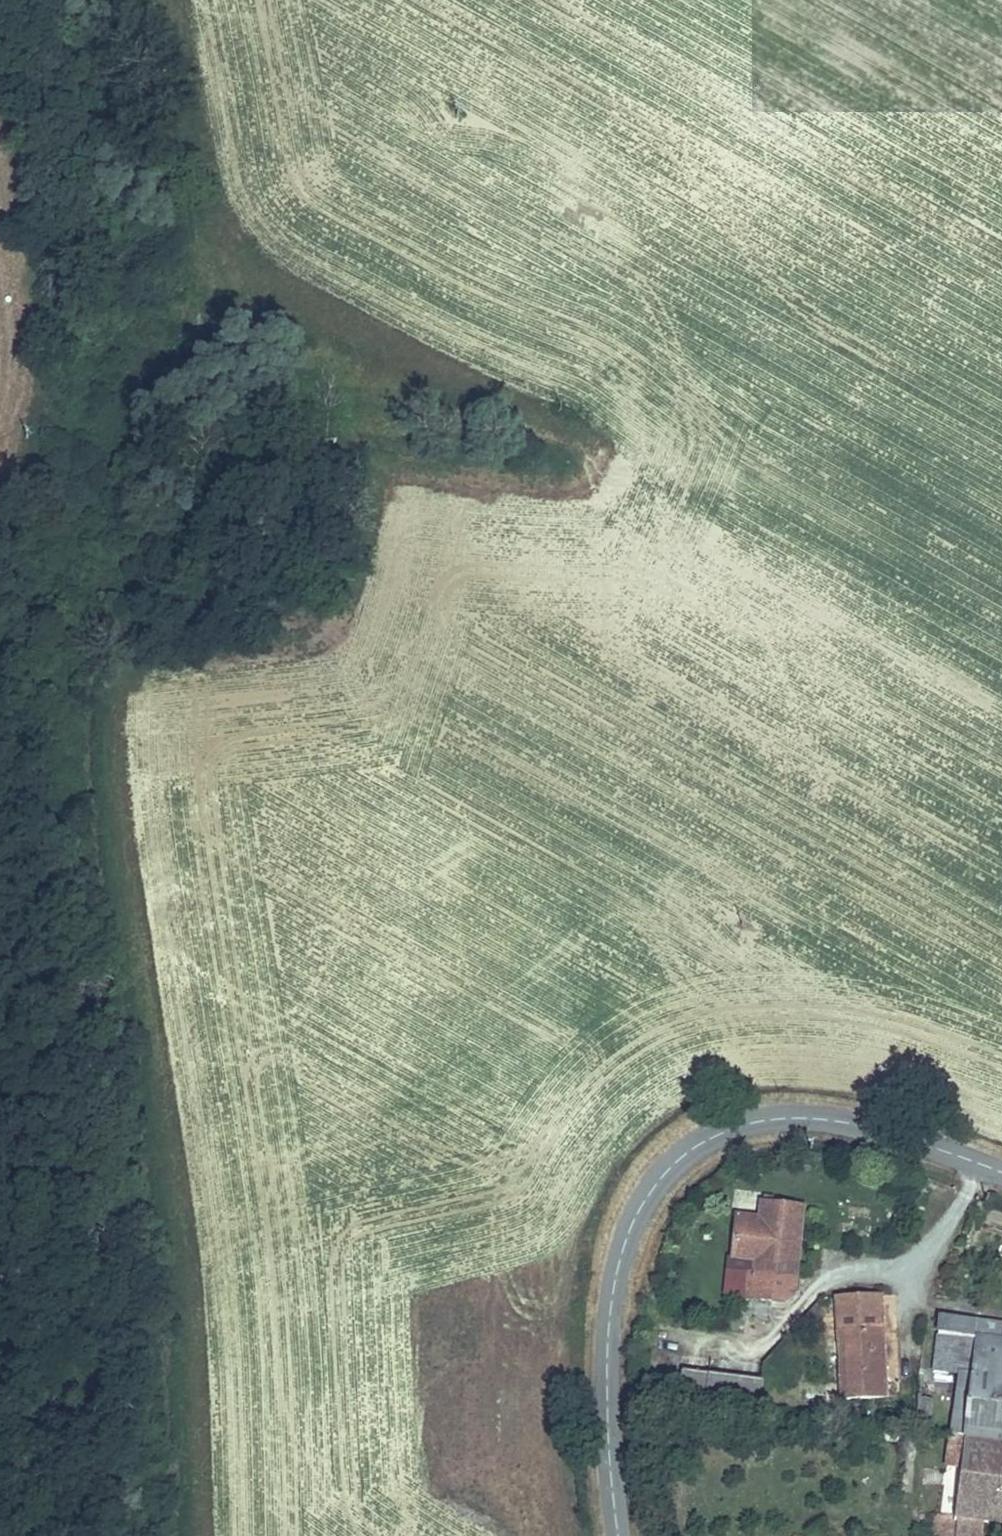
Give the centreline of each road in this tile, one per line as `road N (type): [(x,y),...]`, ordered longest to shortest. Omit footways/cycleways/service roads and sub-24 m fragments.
road 1 (tertiary): [(1001,1176),(889,1129),(807,1118),(733,1127),(673,1163),(623,1244),(607,1338),(608,1463),(619,1535)]

